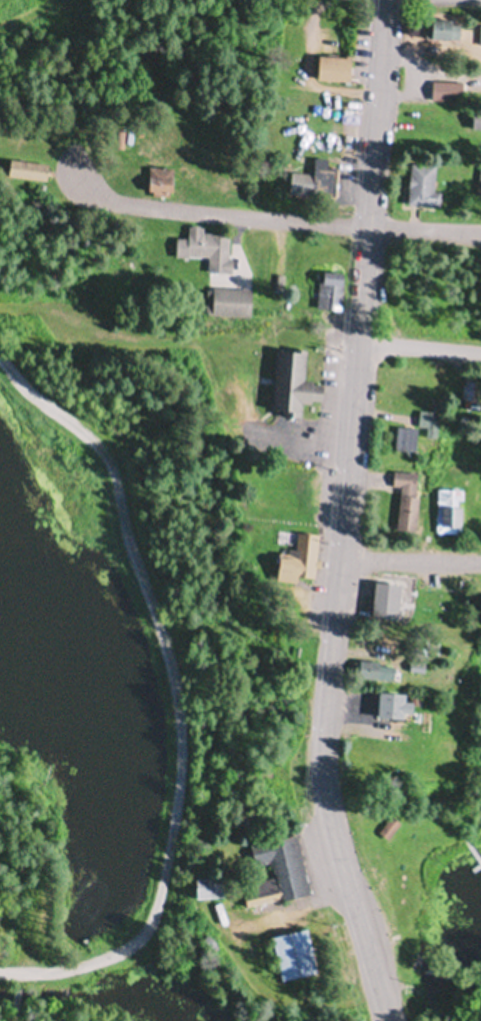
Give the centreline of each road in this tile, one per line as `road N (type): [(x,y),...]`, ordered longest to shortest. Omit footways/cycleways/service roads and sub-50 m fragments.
road 1 (secondary): [(387,0),(324,752),(330,811),(391,1020)]
road 2 (residential): [(0,337),(55,394),(112,426),(123,446),(124,490),(162,597),(189,721),(168,896),(151,939),(57,966),(0,965)]
road 3 (residential): [(370,227),(127,210),(90,197),(75,173)]
road 4 (residential): [(344,560),(480,564)]
road 5 (residential): [(361,343),(480,355)]

